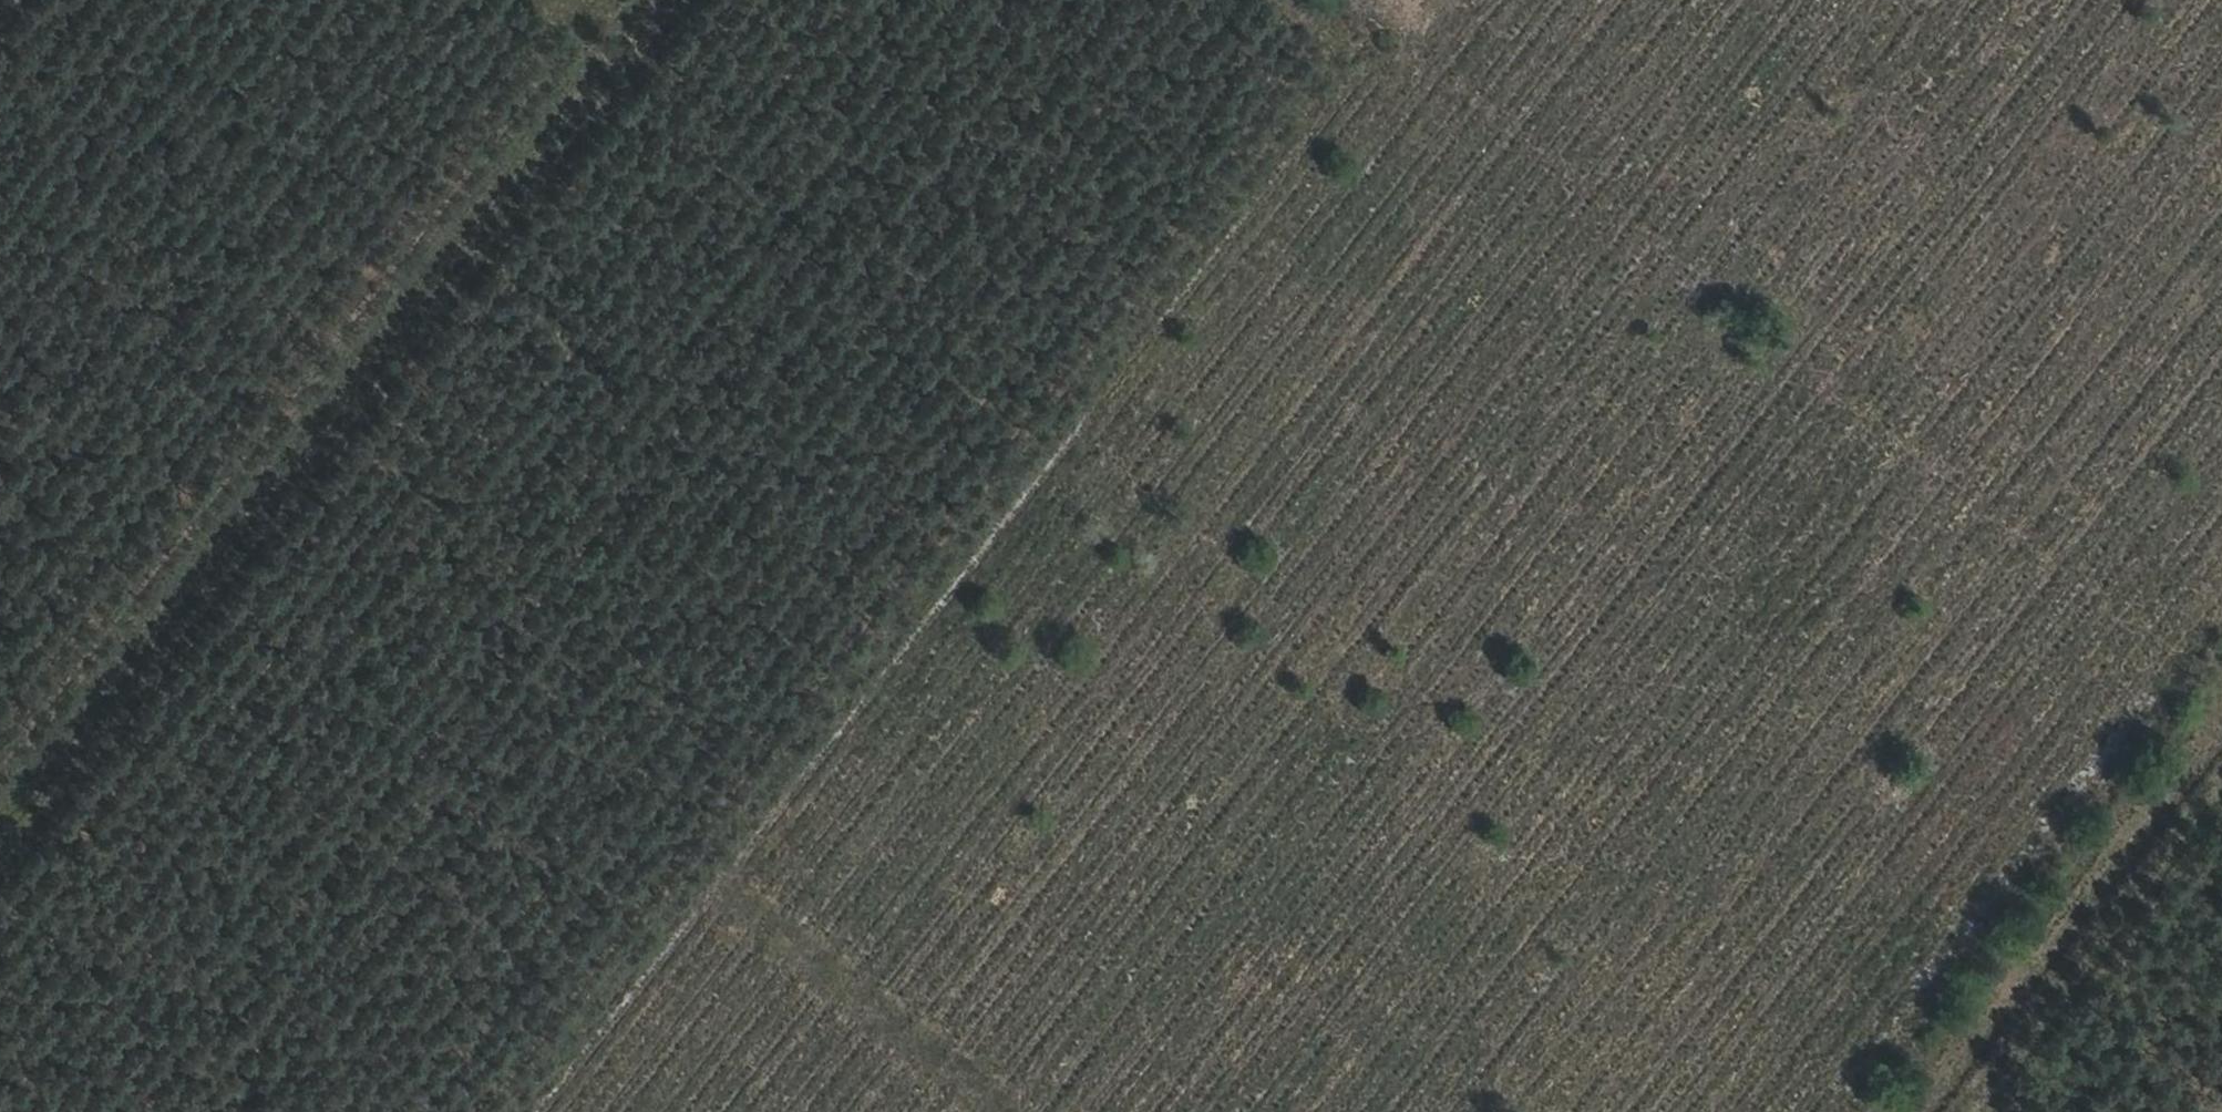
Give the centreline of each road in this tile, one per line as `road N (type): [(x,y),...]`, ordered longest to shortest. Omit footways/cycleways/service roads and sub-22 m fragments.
road 1 (track): [(0,841),(671,0)]
road 2 (track): [(2221,712),(1904,1111)]

